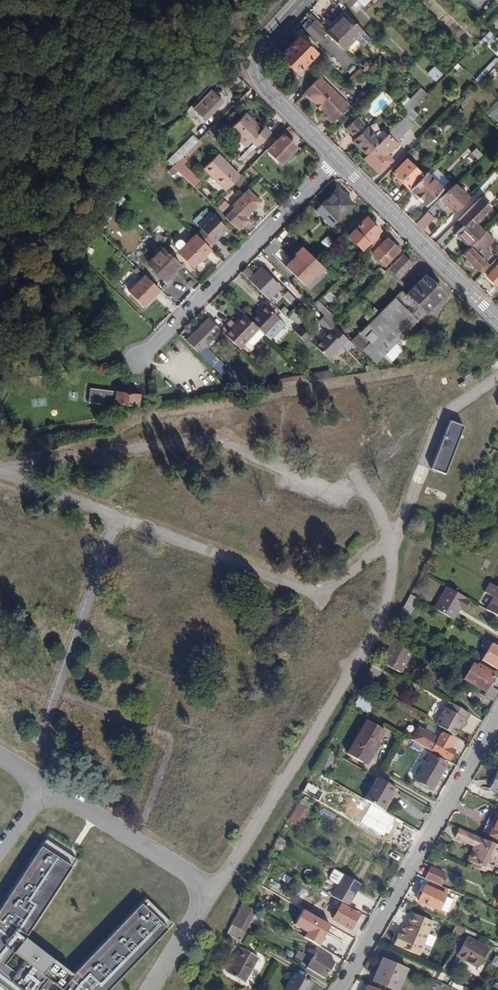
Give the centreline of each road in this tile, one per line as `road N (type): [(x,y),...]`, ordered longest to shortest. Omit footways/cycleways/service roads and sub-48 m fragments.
road 1 (track): [(0,466),(209,437),(334,489),(359,491),(379,511),(392,569),(383,615),(203,906)]
road 2 (track): [(122,515),(316,594),(387,548),(447,415),(497,377)]
road 3 (track): [(41,741),(122,515),(0,476)]
road 4 (residential): [(497,716),(339,989)]
road 5 (residential): [(340,162),(142,361)]
road 6 (unclassified): [(340,162),(497,321)]
road 7 (unclassified): [(257,68),(265,87),(340,162)]

